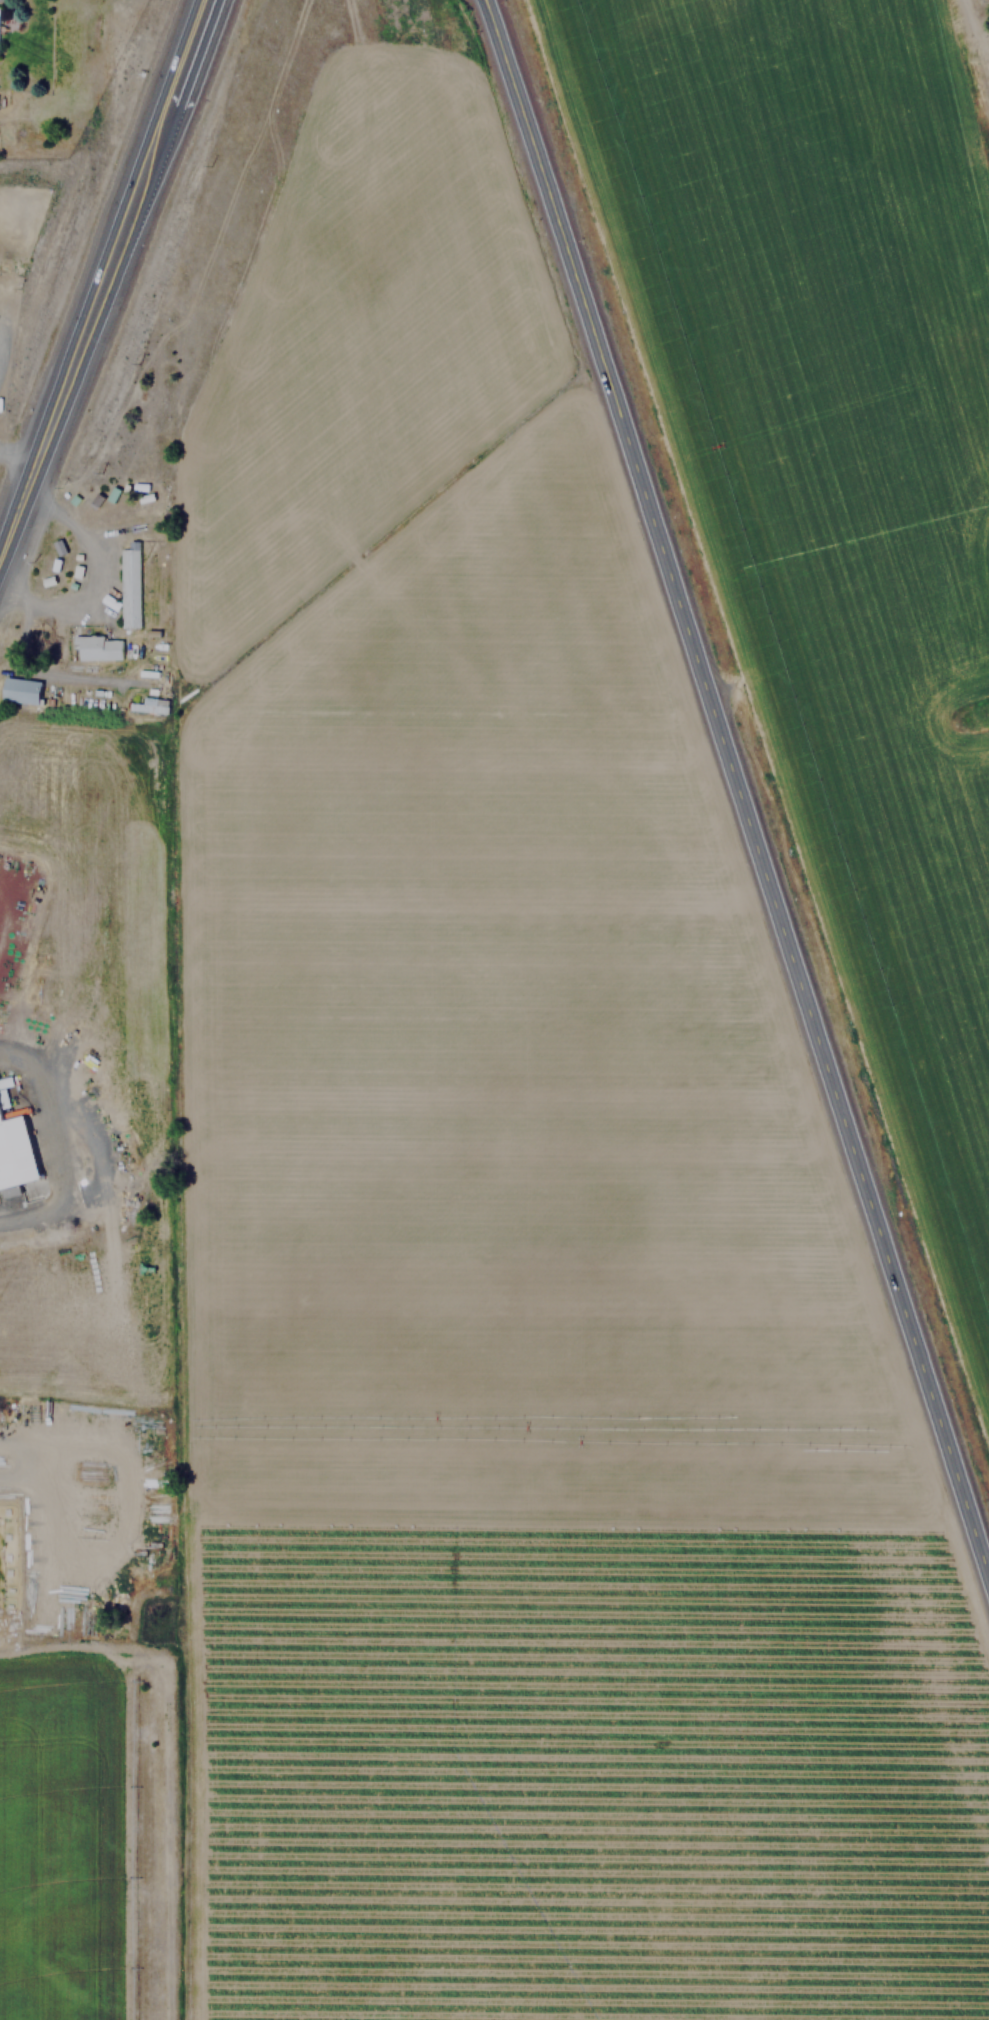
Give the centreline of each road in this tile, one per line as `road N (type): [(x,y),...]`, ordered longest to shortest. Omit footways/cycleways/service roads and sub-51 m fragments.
road 1 (primary): [(988,1580),(478,0)]
road 2 (trunk): [(0,553),(204,0)]

